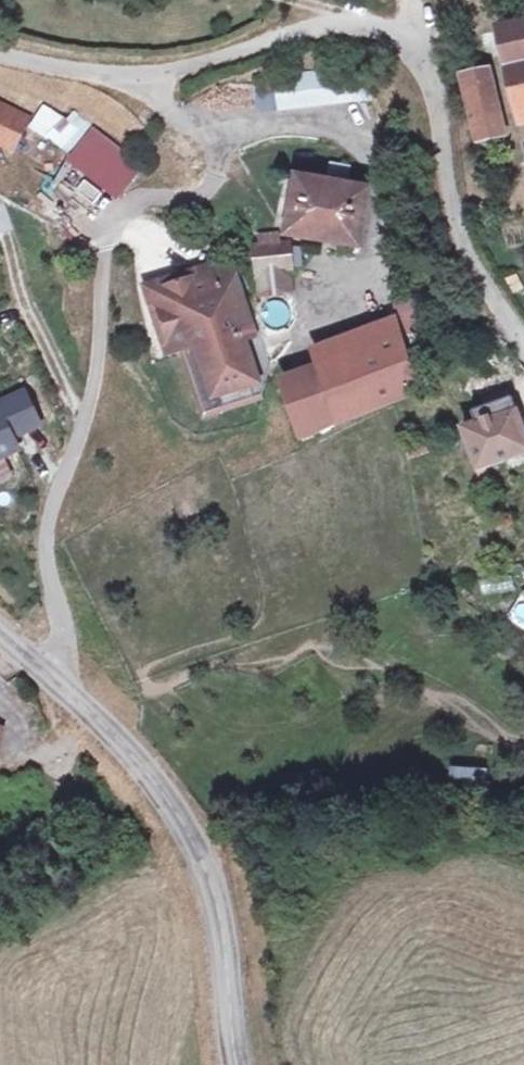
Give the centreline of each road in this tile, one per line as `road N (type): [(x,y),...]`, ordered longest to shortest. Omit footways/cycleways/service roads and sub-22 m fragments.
road 1 (unclassified): [(523,350),(483,292),(460,240),(430,81),(403,39),(347,22),(322,24),(199,67),(132,77),(0,56)]
road 2 (secondary): [(235,1064),(218,909),(184,822),(107,730),(0,636)]

